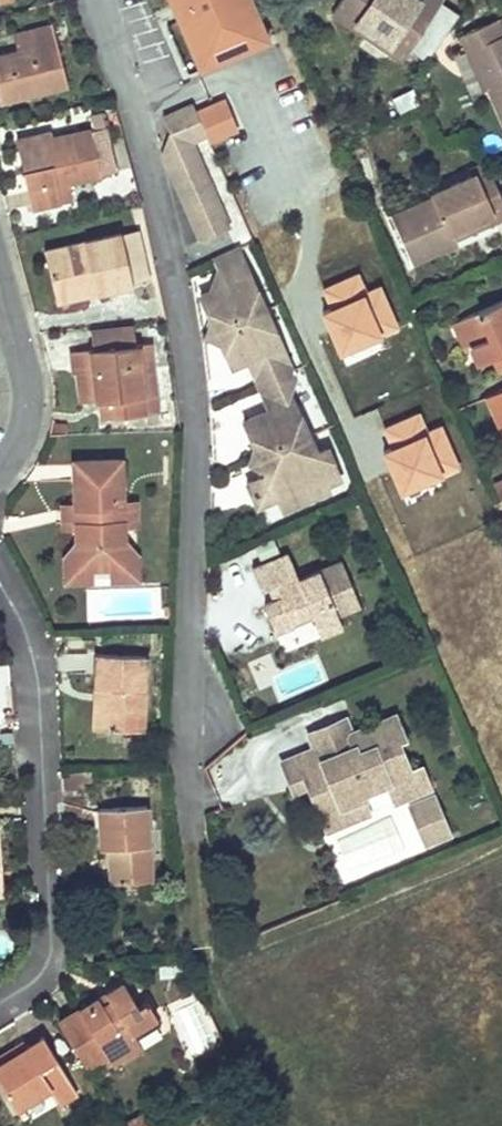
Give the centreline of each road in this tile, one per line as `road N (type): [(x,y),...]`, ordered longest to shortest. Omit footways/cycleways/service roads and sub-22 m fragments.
road 1 (residential): [(97,0),(156,206),(192,412),(187,841)]
road 2 (residential): [(0,1004),(43,972),(51,946),(38,680),(21,618),(0,581)]
road 3 (residential): [(0,466),(19,443),(28,395),(0,281)]

